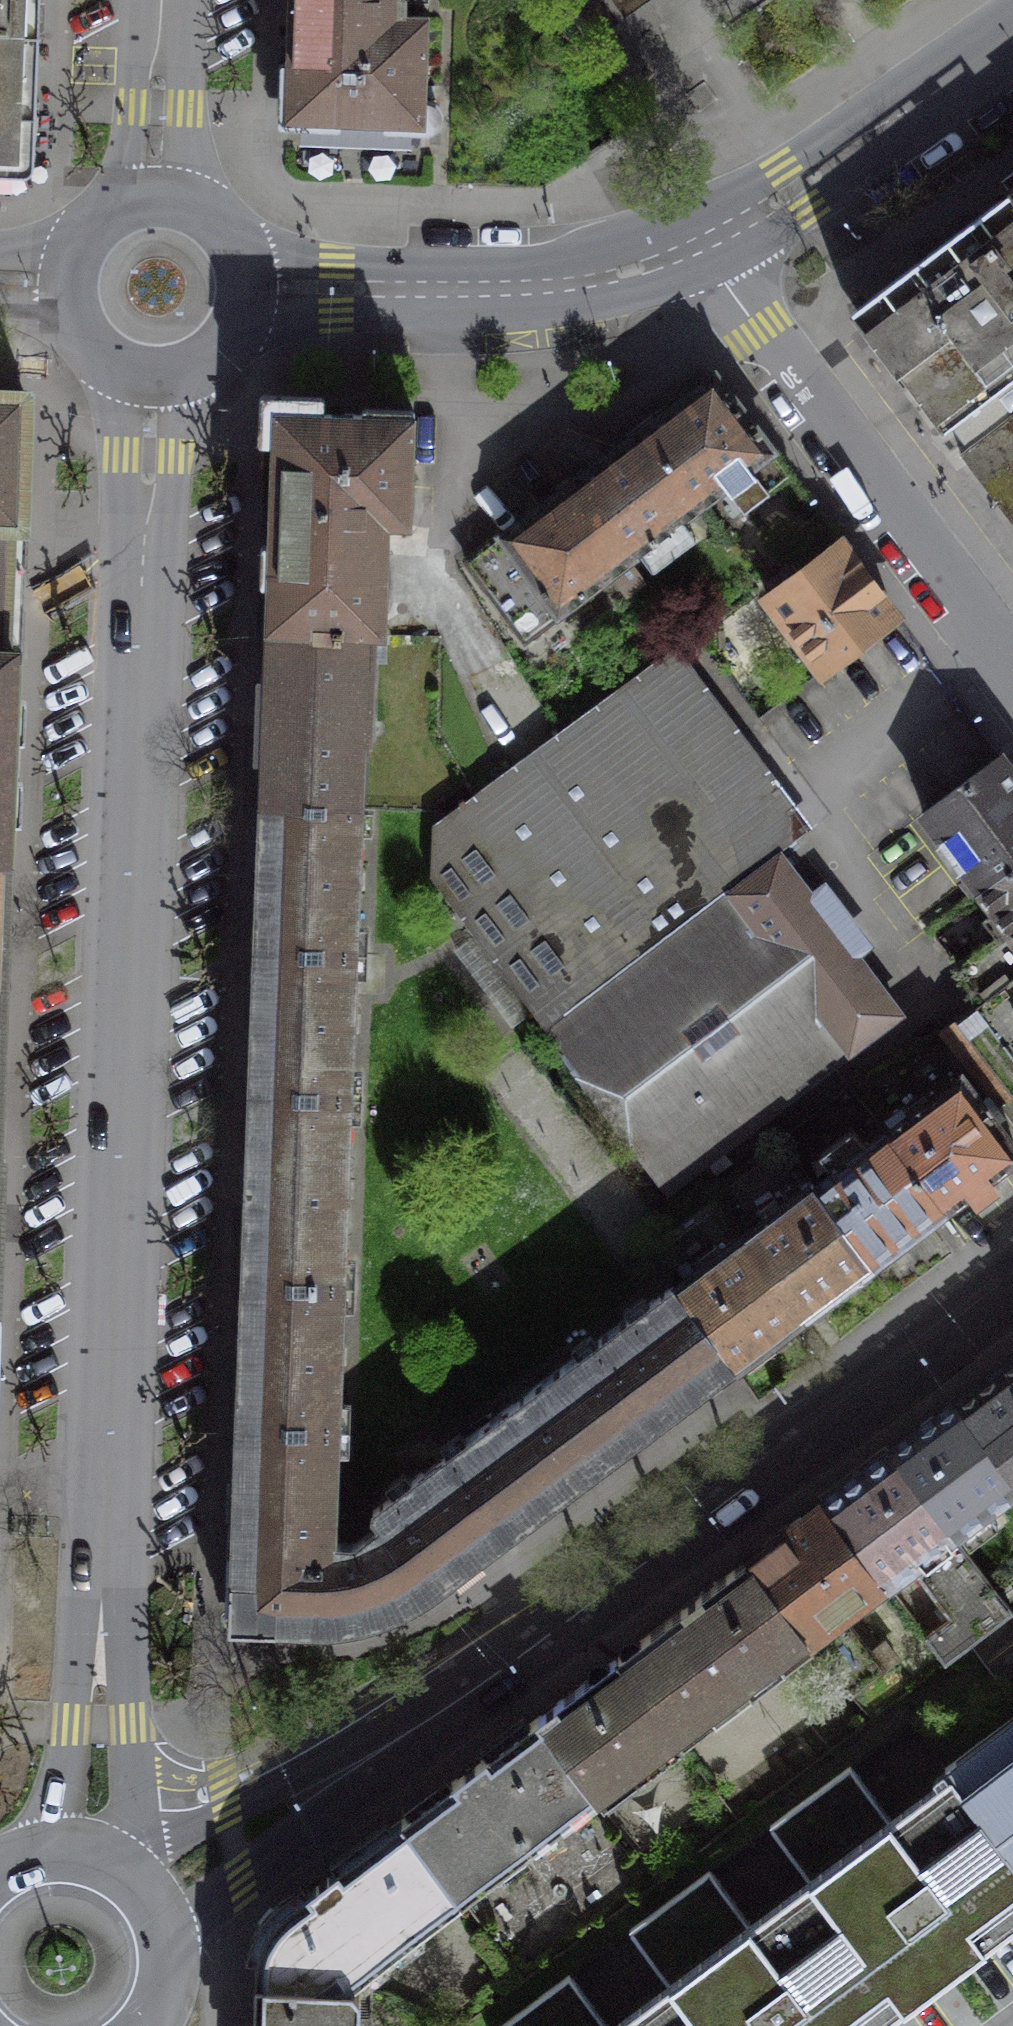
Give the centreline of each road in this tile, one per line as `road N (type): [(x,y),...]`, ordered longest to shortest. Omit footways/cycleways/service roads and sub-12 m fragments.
road 1 (secondary): [(87,1858),(100,1727),(159,383)]
road 2 (tertiary): [(149,1897),(1012,1280)]
road 3 (residential): [(704,244),(1012,669)]
road 4 (secondary): [(704,244),(606,279),(540,288),(253,287)]
road 5 (secondary): [(1012,37),(704,244)]
road 6 (residential): [(156,203),(161,0)]
road 7 (secondary): [(159,383),(216,366),(250,317),(253,287)]
road 8 (secondary): [(72,287),(75,315),(106,363),(159,383)]
road 9 (secondary): [(253,287),(248,264),(222,225),(180,204),(156,203)]
road 10 (secondary): [(151,2025),(171,1972),(170,1946),(149,1897)]
road 11 (secondary): [(156,203),(108,221),(78,262),(72,287)]

